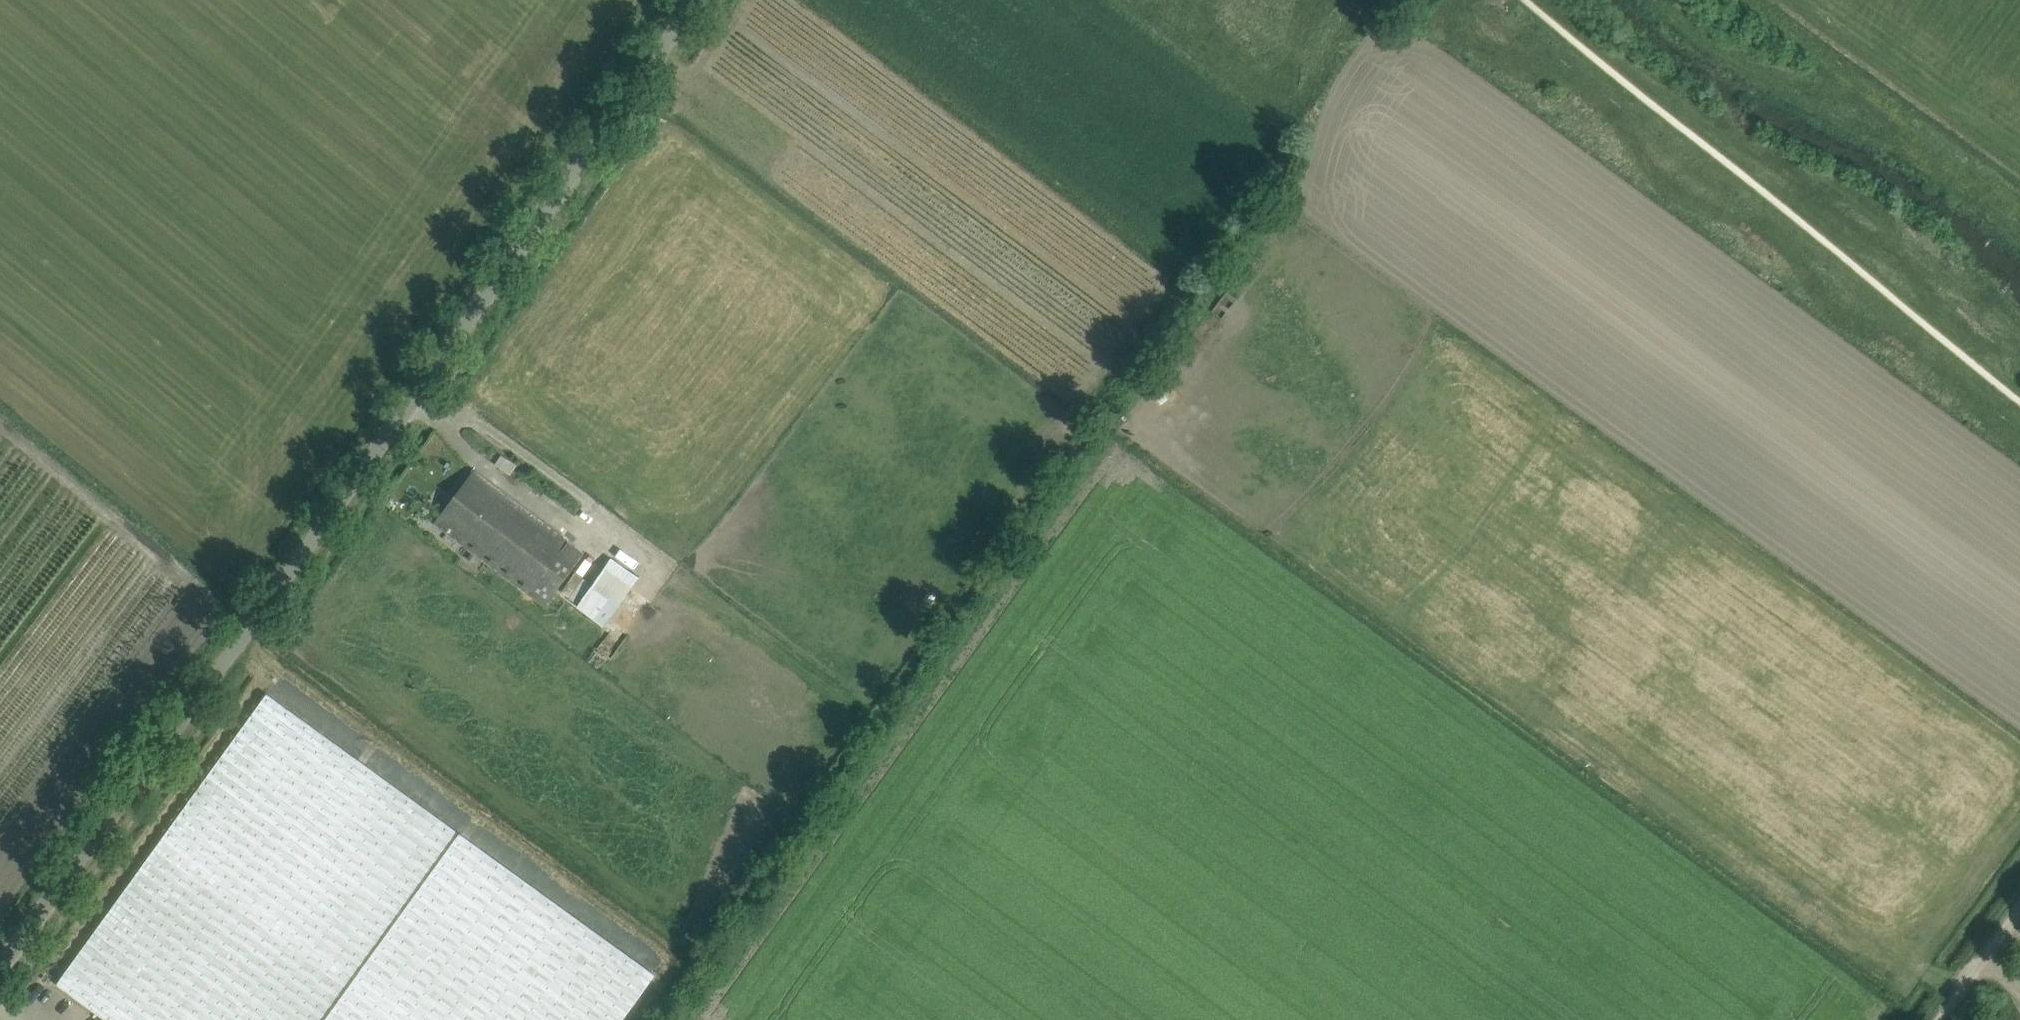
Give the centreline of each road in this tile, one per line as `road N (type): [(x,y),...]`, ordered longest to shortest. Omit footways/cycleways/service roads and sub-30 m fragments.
road 1 (residential): [(0,971),(696,0)]
road 2 (unclassified): [(1941,1019),(2019,911)]

